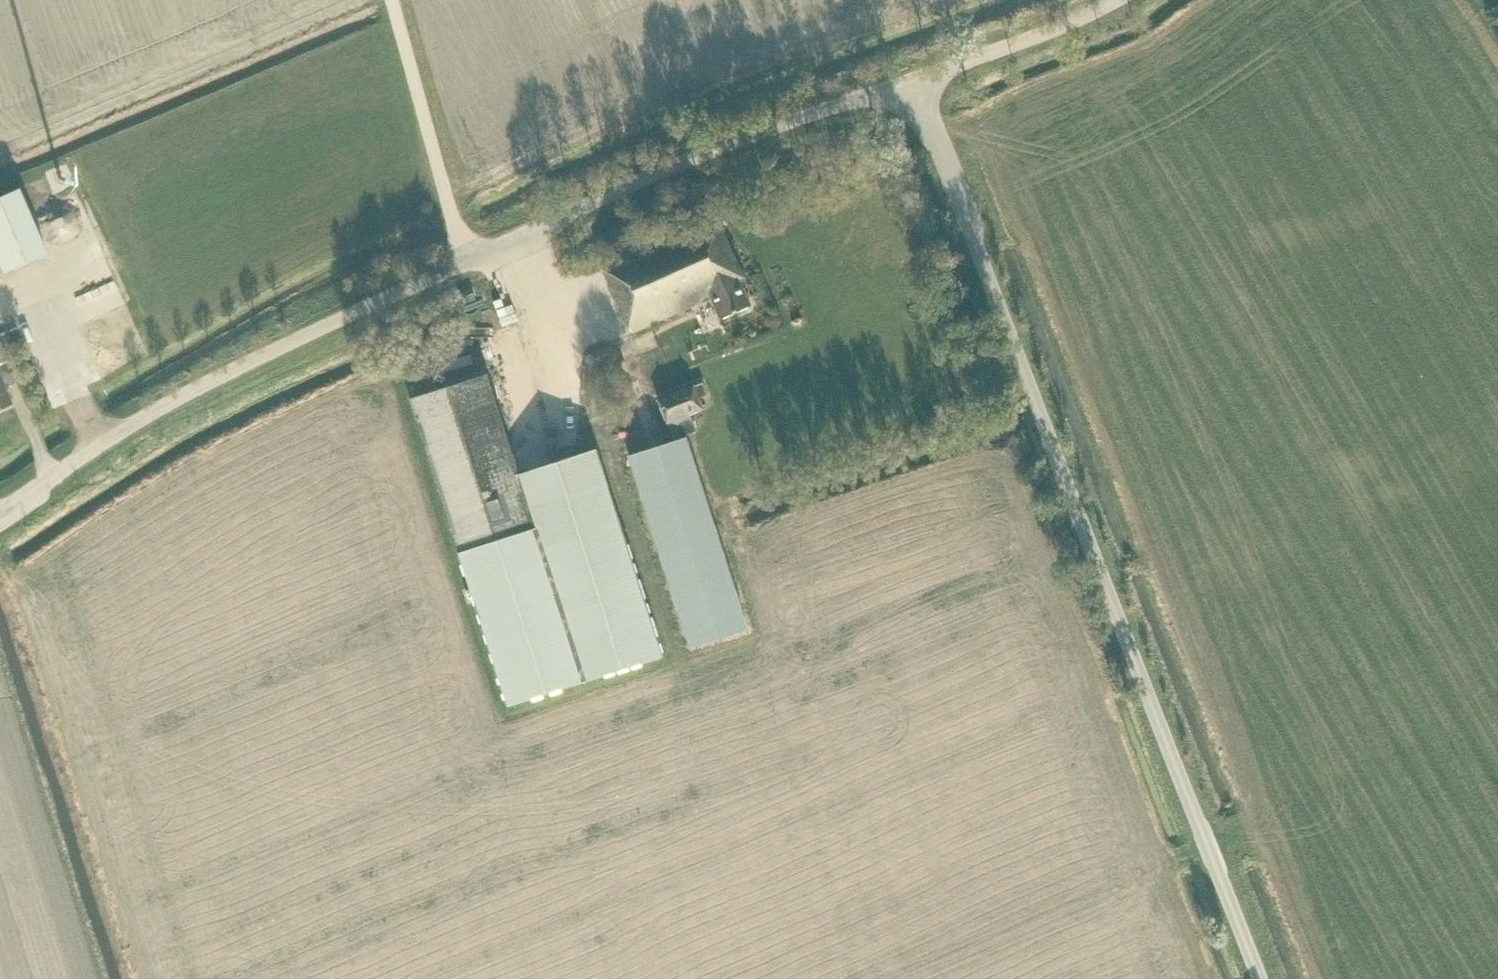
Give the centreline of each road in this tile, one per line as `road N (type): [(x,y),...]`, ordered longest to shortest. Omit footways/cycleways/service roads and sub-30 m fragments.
road 1 (unclassified): [(0,522),(201,394),(466,263),(912,90)]
road 2 (unclassified): [(1255,978),(1068,513),(912,90)]
road 3 (unclassified): [(912,90),(1121,0)]

